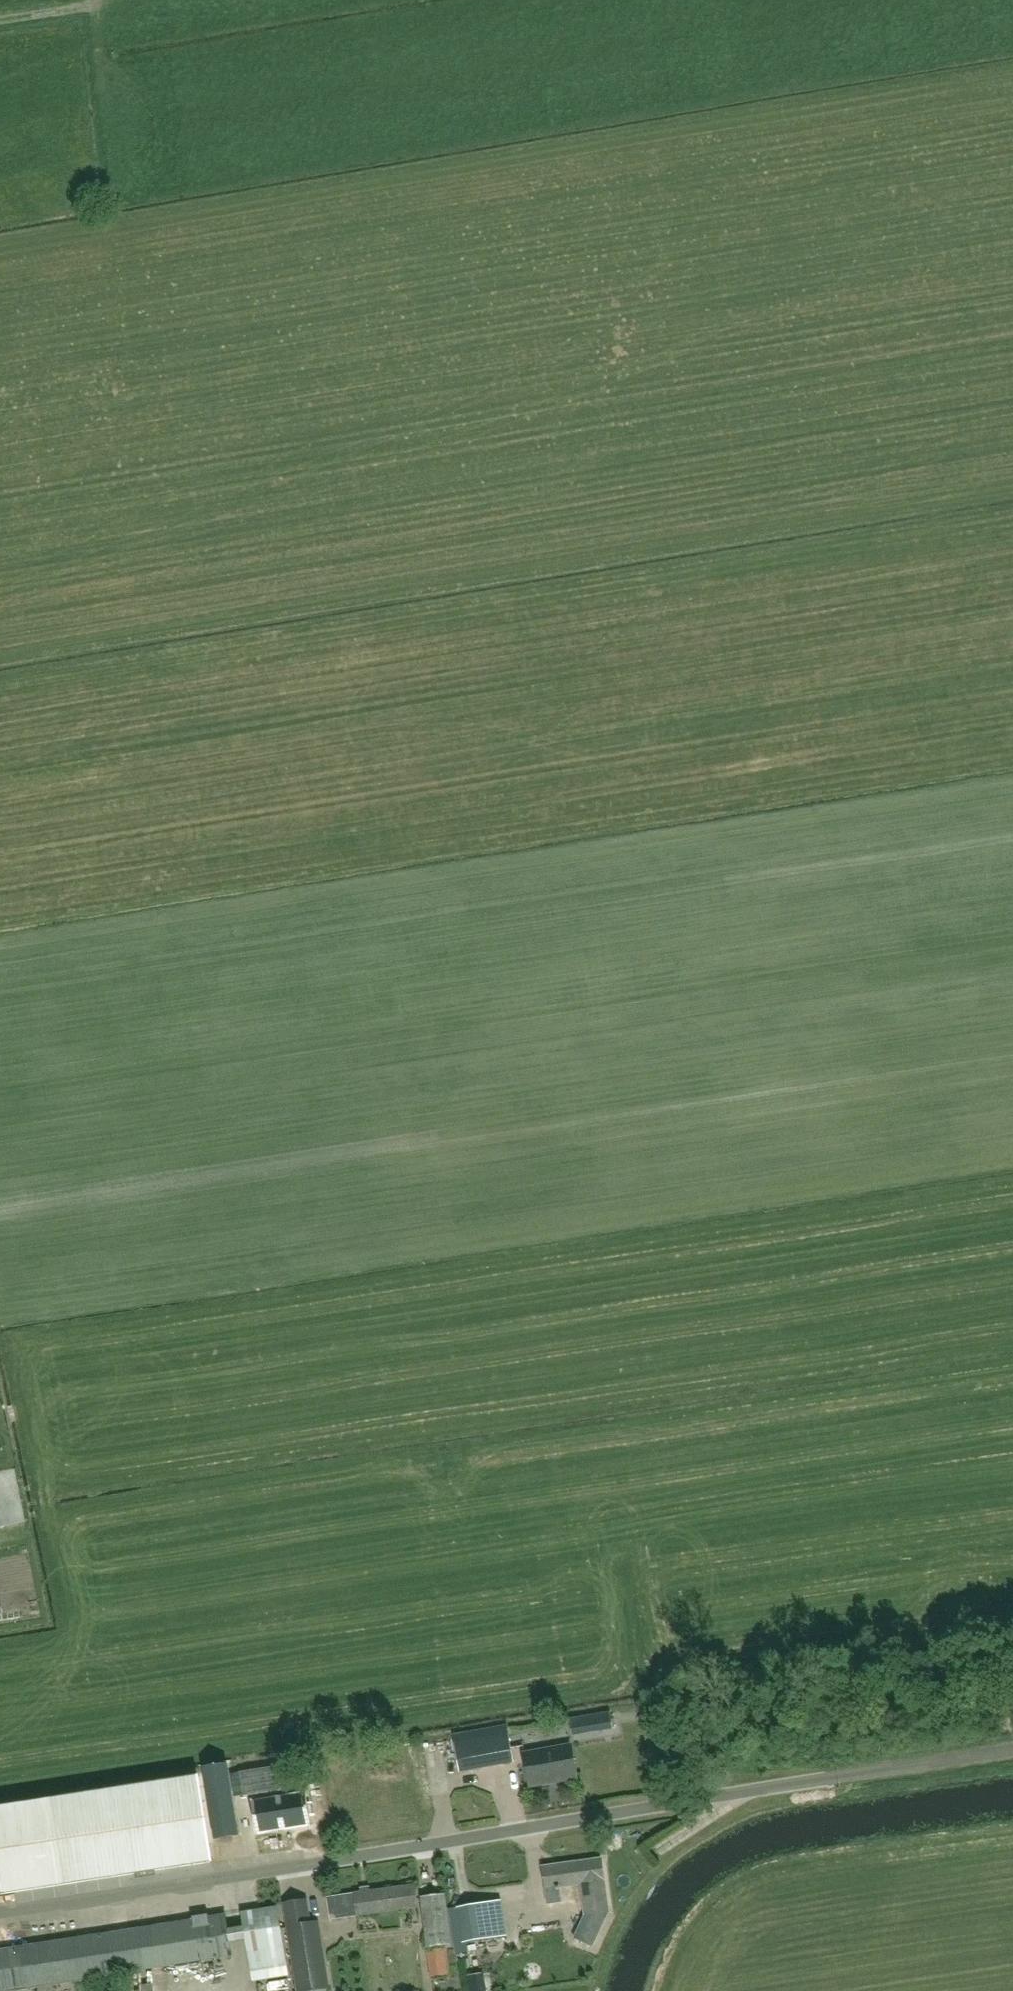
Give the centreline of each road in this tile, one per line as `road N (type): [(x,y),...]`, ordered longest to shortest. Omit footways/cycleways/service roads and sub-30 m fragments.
road 1 (unclassified): [(0,1912),(1012,1750)]

